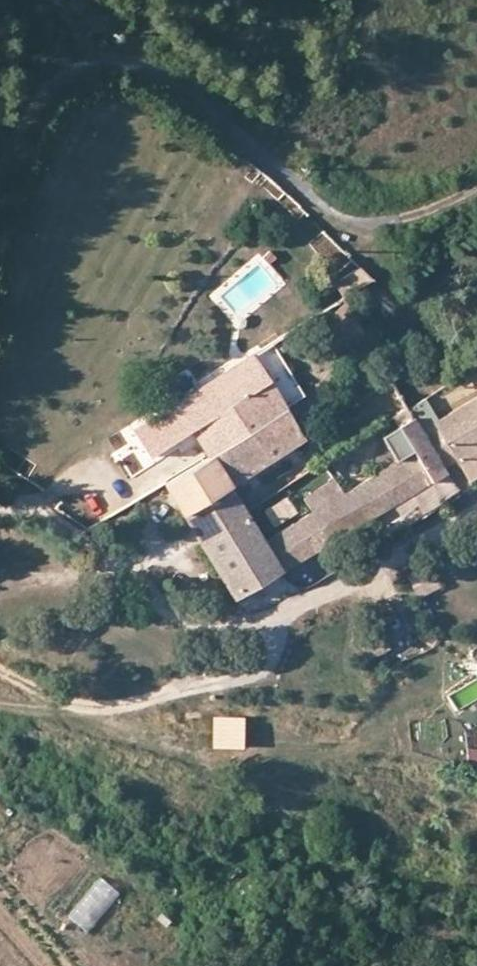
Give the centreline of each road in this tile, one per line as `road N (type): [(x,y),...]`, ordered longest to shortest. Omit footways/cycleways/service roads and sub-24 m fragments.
road 1 (track): [(476,195),(409,222),(337,213),(153,74),(123,66),(74,74),(40,103),(0,189)]
road 2 (track): [(0,674),(194,749),(437,745)]
road 3 (track): [(91,713),(268,662),(296,606),(476,510)]

